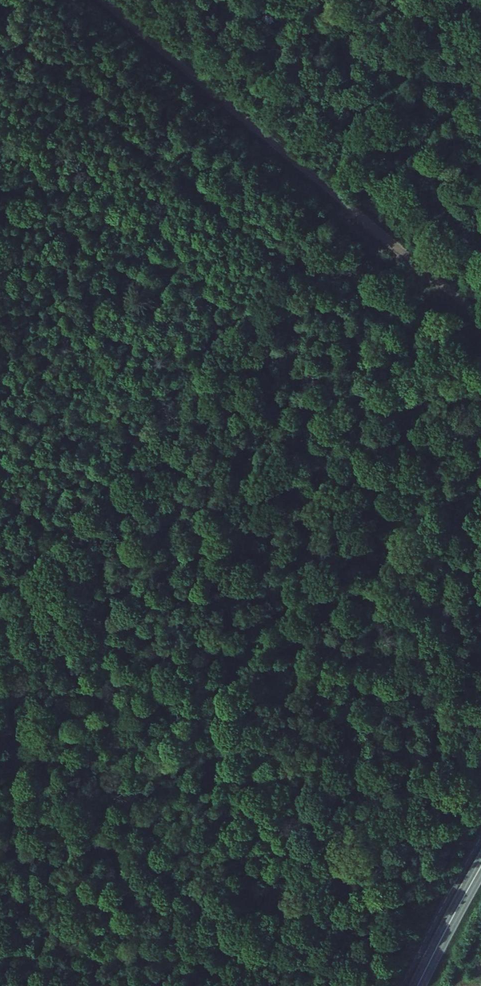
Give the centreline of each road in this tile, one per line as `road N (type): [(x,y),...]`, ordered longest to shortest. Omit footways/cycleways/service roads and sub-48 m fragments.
road 1 (track): [(480,322),(91,0)]
road 2 (tertiary): [(480,867),(418,985)]

